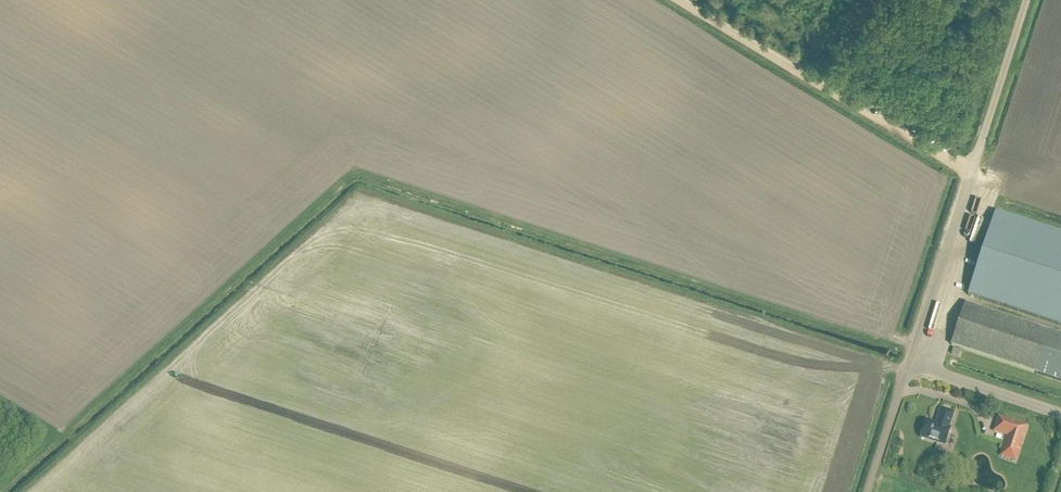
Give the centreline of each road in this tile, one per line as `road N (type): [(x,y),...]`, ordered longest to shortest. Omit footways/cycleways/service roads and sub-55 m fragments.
road 1 (track): [(0,491),(355,171),(868,338),(913,346)]
road 2 (unclassified): [(866,491),(971,168)]
road 3 (track): [(971,168),(682,0)]
road 4 (track): [(971,168),(1026,0)]
road 5 (track): [(1060,418),(906,368)]

